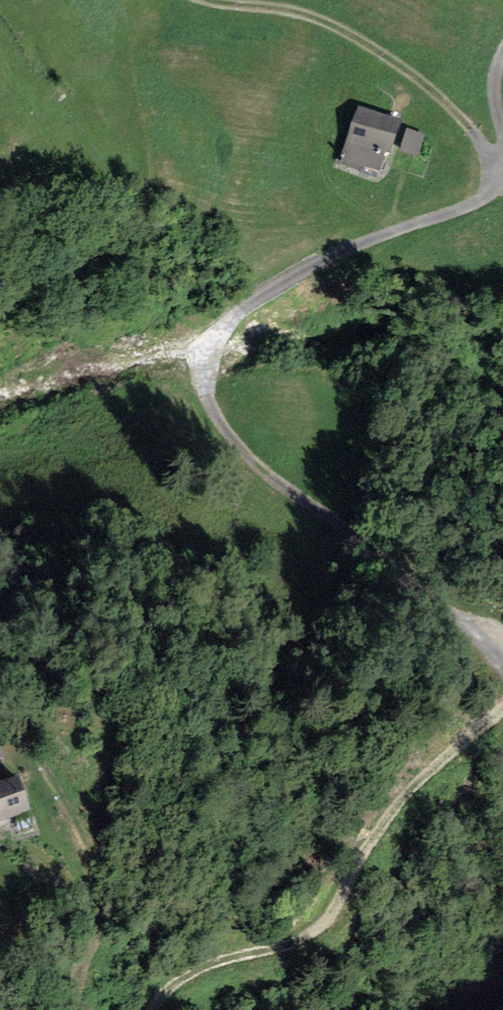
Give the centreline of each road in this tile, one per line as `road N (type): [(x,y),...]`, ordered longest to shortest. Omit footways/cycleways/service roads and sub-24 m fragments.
road 1 (track): [(502,178),(470,207),(338,253),(279,285),(223,327),(202,379),(220,427),(239,453),(502,647)]
road 2 (track): [(502,709),(359,856),(303,939),(213,965),(181,982),(156,1009)]
road 3 (track): [(502,173),(477,134),(370,47),(308,16),(212,0)]

